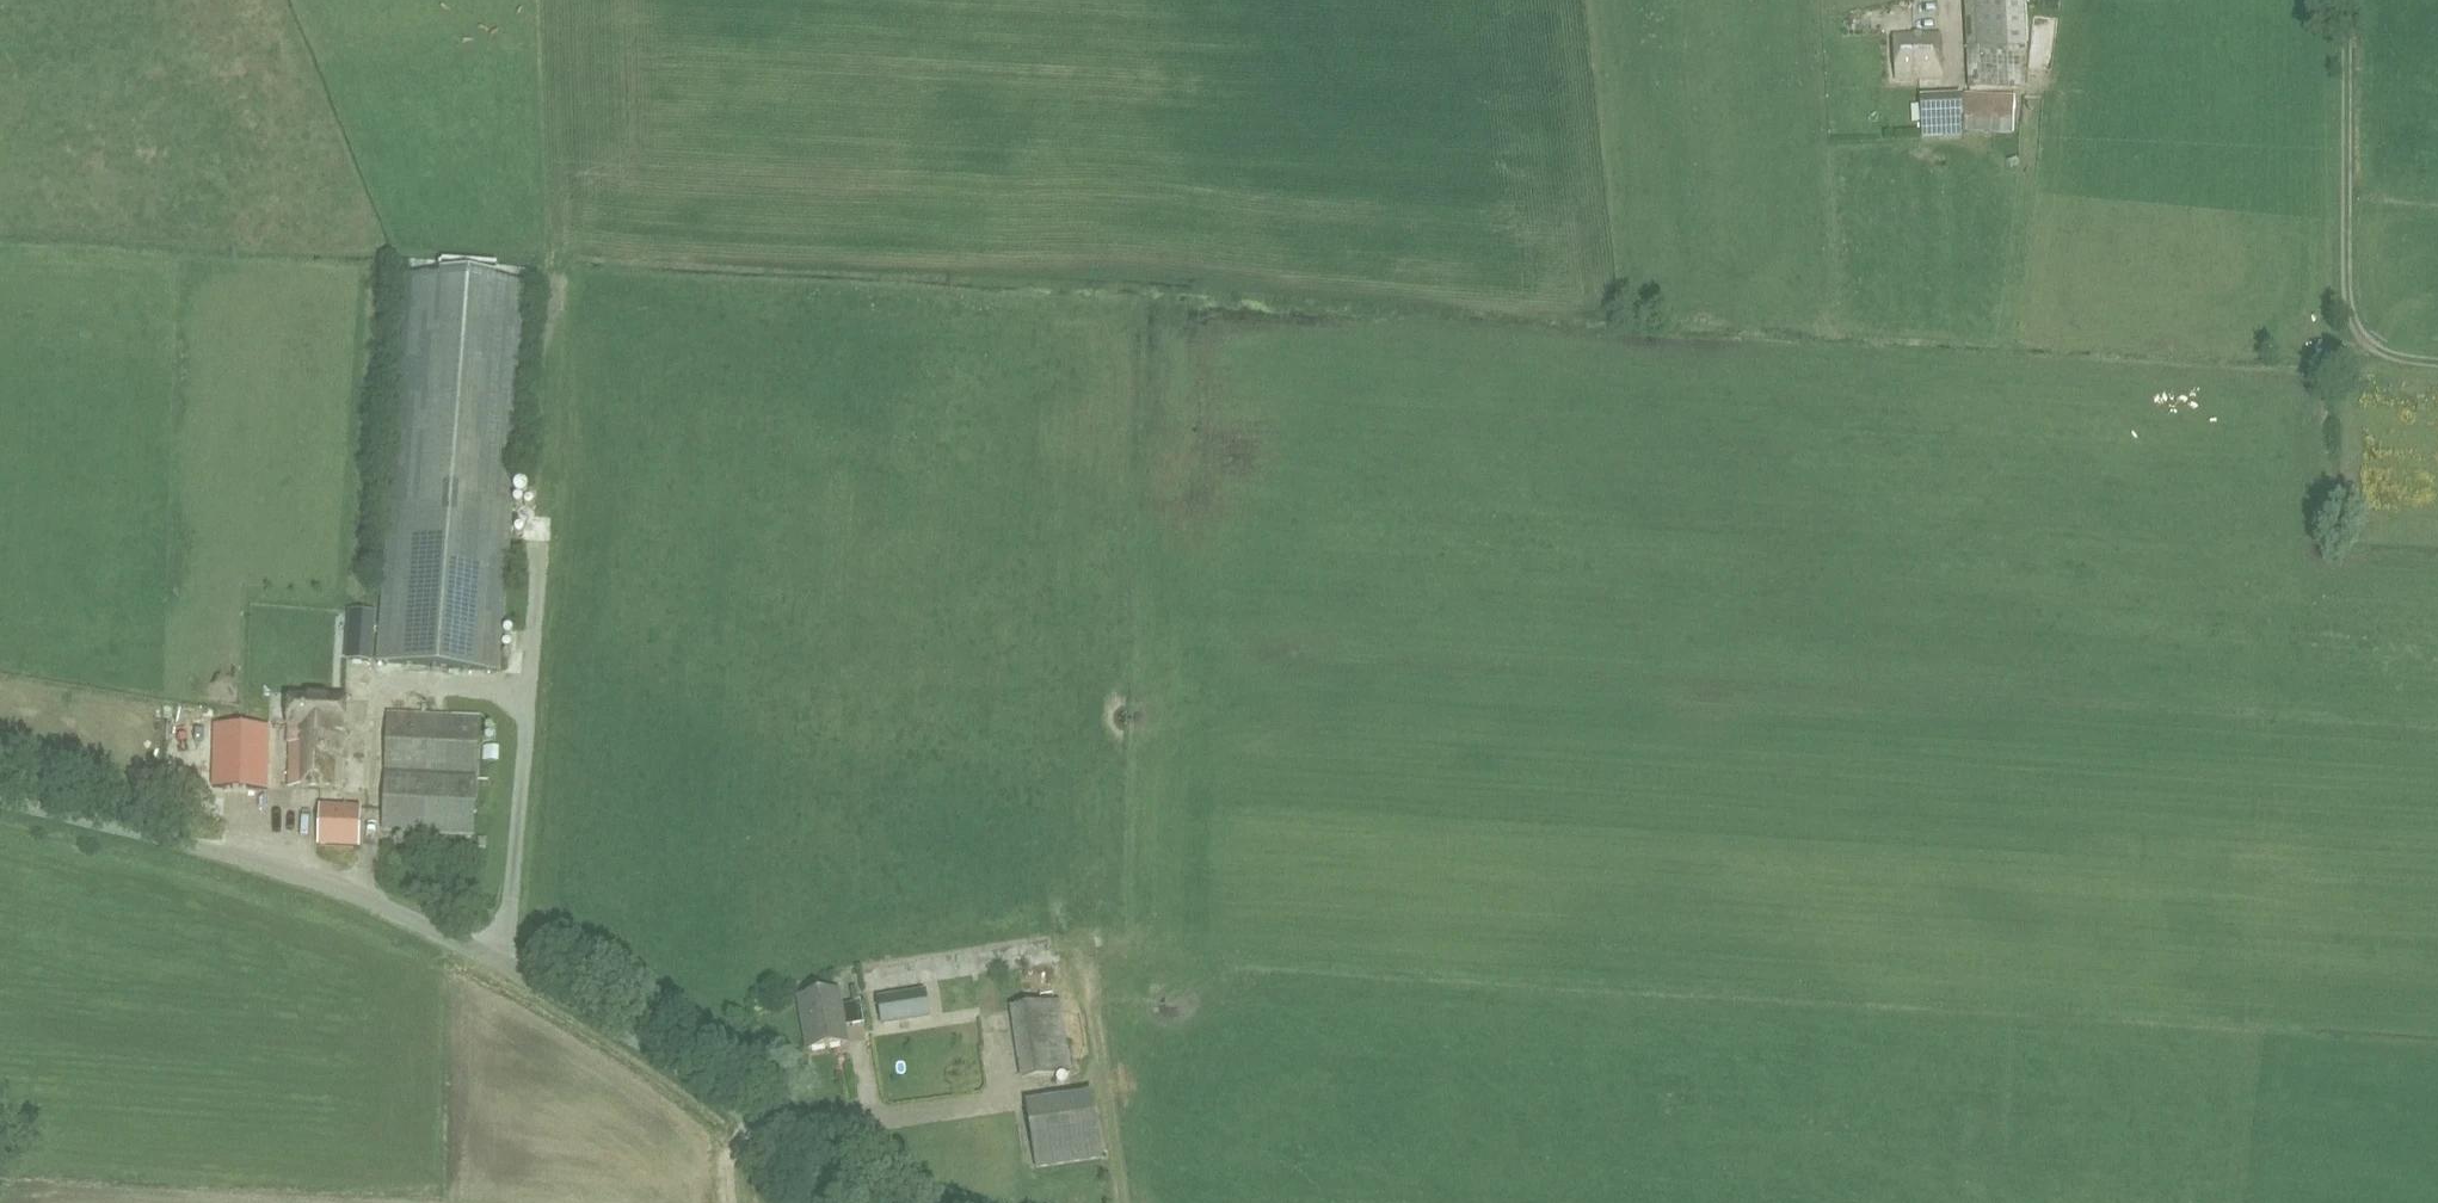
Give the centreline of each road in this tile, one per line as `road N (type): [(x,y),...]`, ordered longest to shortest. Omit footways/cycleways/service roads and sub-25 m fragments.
road 1 (unclassified): [(859,1202),(665,1060),(509,967),(324,884),(0,803)]

